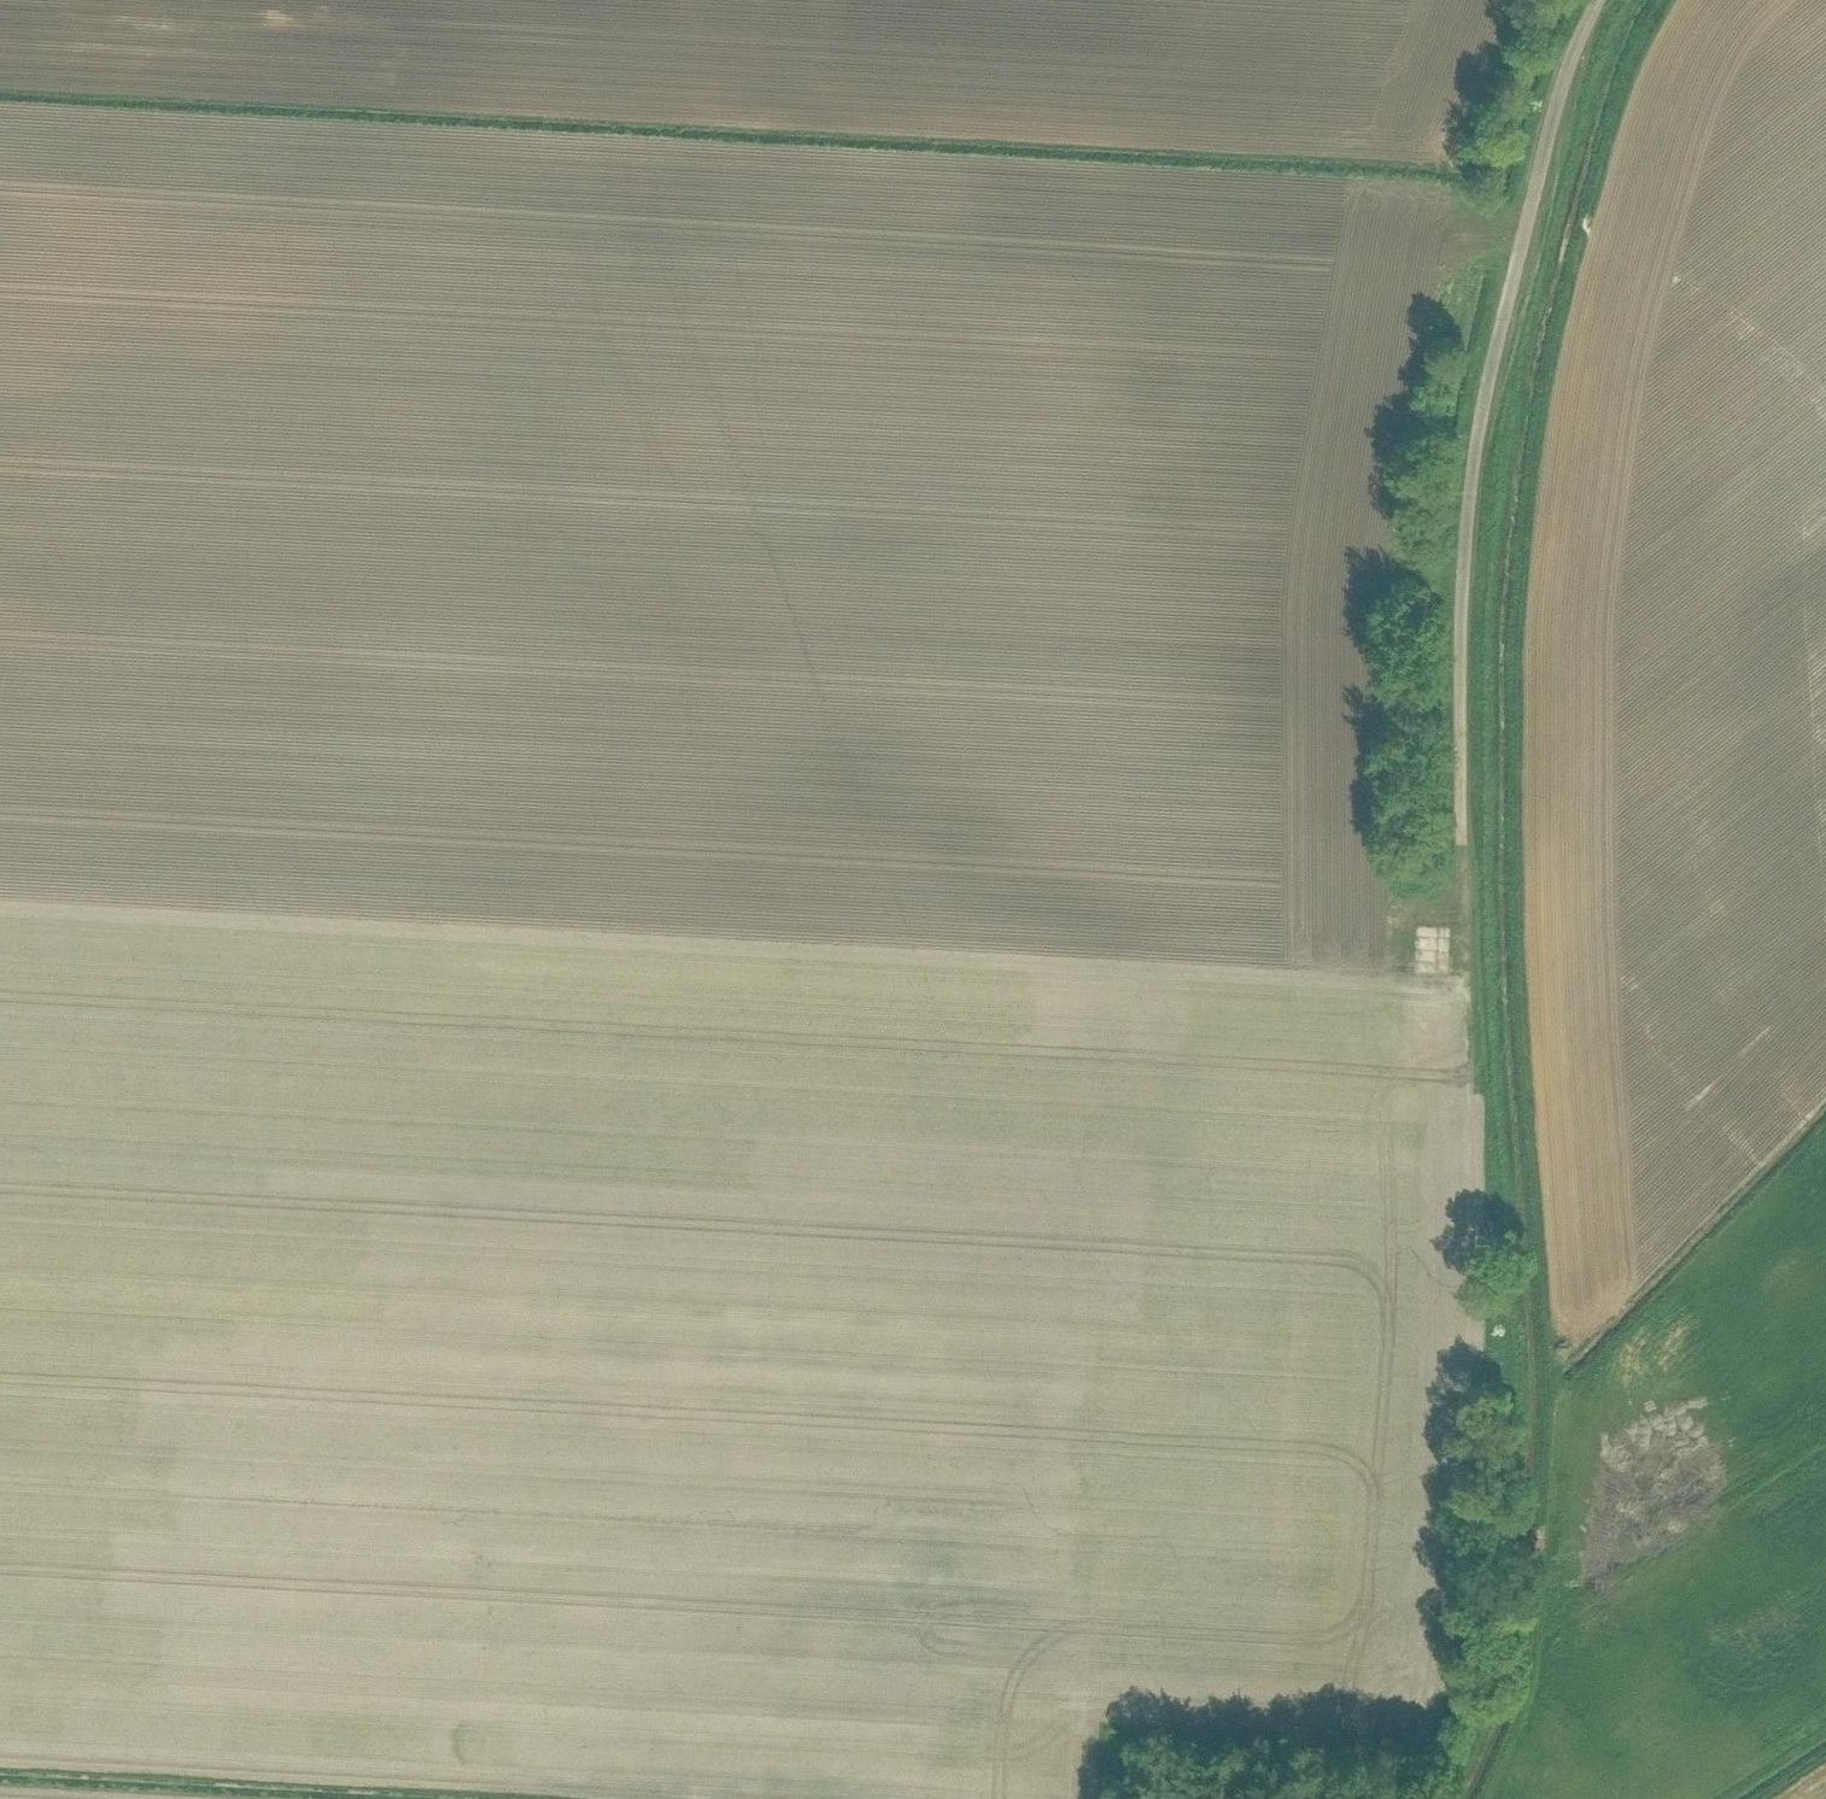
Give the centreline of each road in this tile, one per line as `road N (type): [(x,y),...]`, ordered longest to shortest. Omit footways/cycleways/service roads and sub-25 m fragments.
road 1 (unclassified): [(1597,0),(1553,116),(1479,424),(1460,615),(1461,843)]

